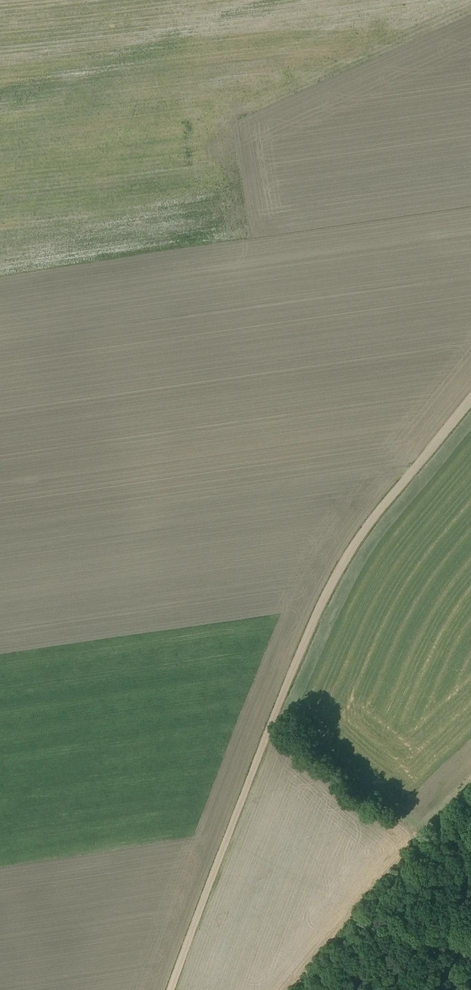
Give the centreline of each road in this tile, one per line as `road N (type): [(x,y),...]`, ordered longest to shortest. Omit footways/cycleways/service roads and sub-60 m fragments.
road 1 (track): [(171,989),(339,572),(470,401)]

